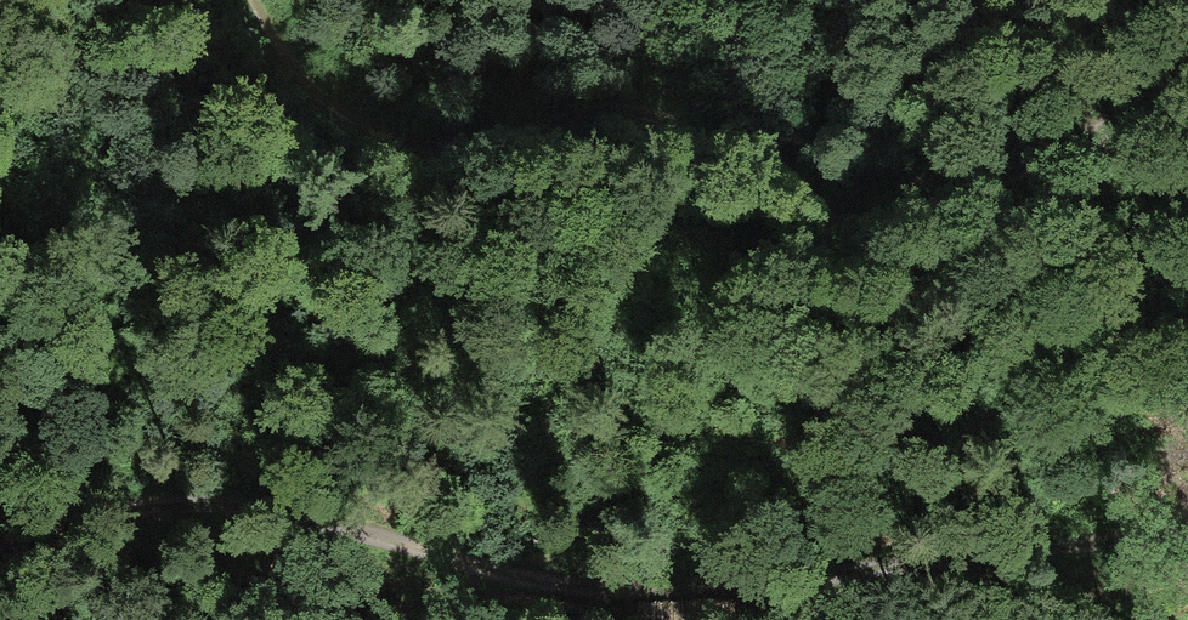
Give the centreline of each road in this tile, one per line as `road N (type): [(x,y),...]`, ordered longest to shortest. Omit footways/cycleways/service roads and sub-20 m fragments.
road 1 (track): [(0,523),(240,504),(624,588),(1187,530)]
road 2 (track): [(254,0),(285,59),(359,131),(416,148),(597,109),(643,110),(686,130),(754,194),(883,224),(961,203),(1187,89)]

